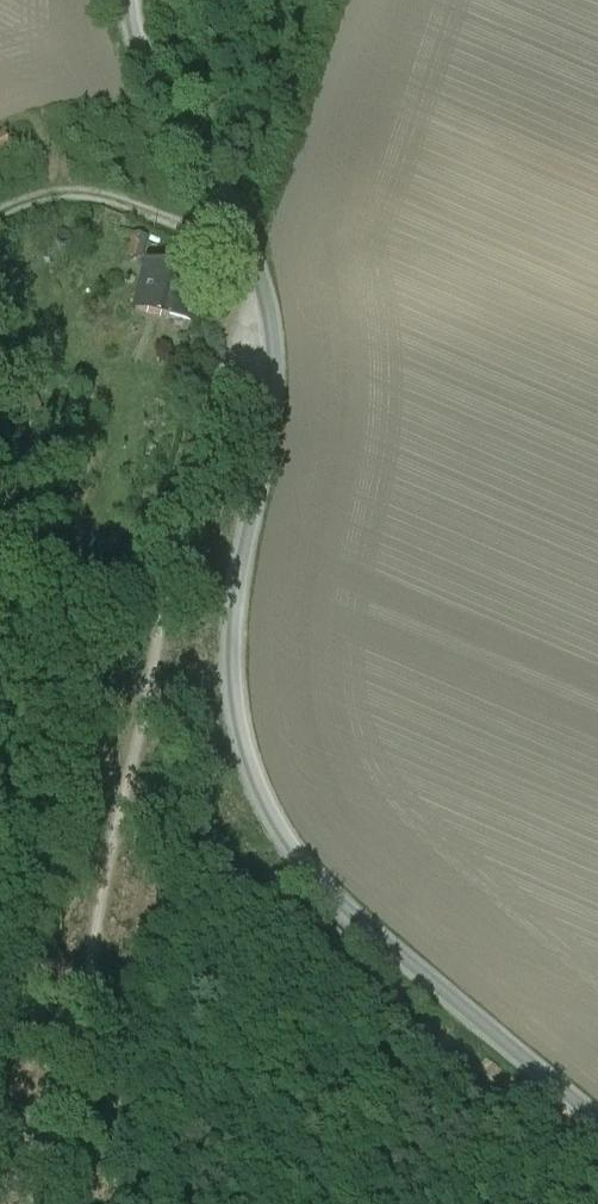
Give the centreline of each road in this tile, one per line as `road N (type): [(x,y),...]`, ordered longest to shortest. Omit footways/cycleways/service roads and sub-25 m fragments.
road 1 (unclassified): [(597,1122),(329,896),(274,829),(252,775),(232,676),(274,369),(271,324),(252,247),(152,85),(124,0)]
road 2 (track): [(40,1203),(107,815),(217,372),(240,338),(271,324)]

